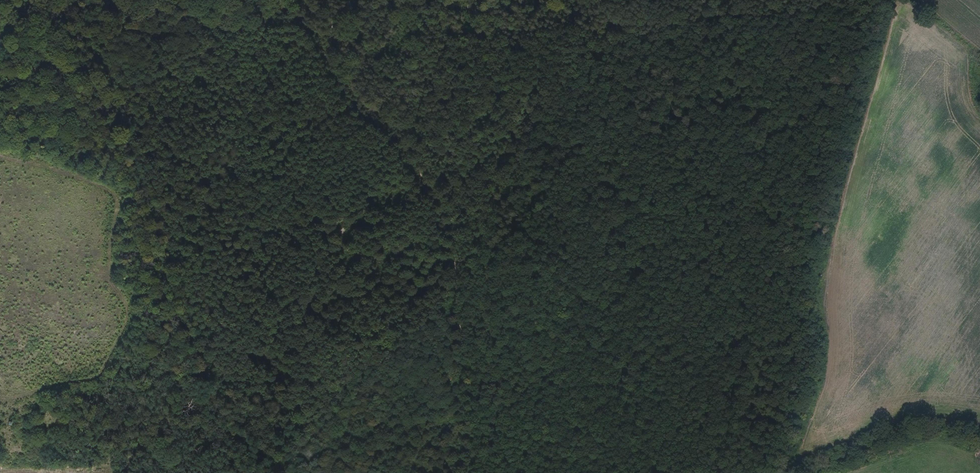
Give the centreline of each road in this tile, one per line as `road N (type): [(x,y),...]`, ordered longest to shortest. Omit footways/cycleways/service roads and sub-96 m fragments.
road 1 (track): [(338,0),(331,42),(335,72),(385,122),(452,229),(472,472)]
road 2 (track): [(979,425),(906,425),(791,472)]

